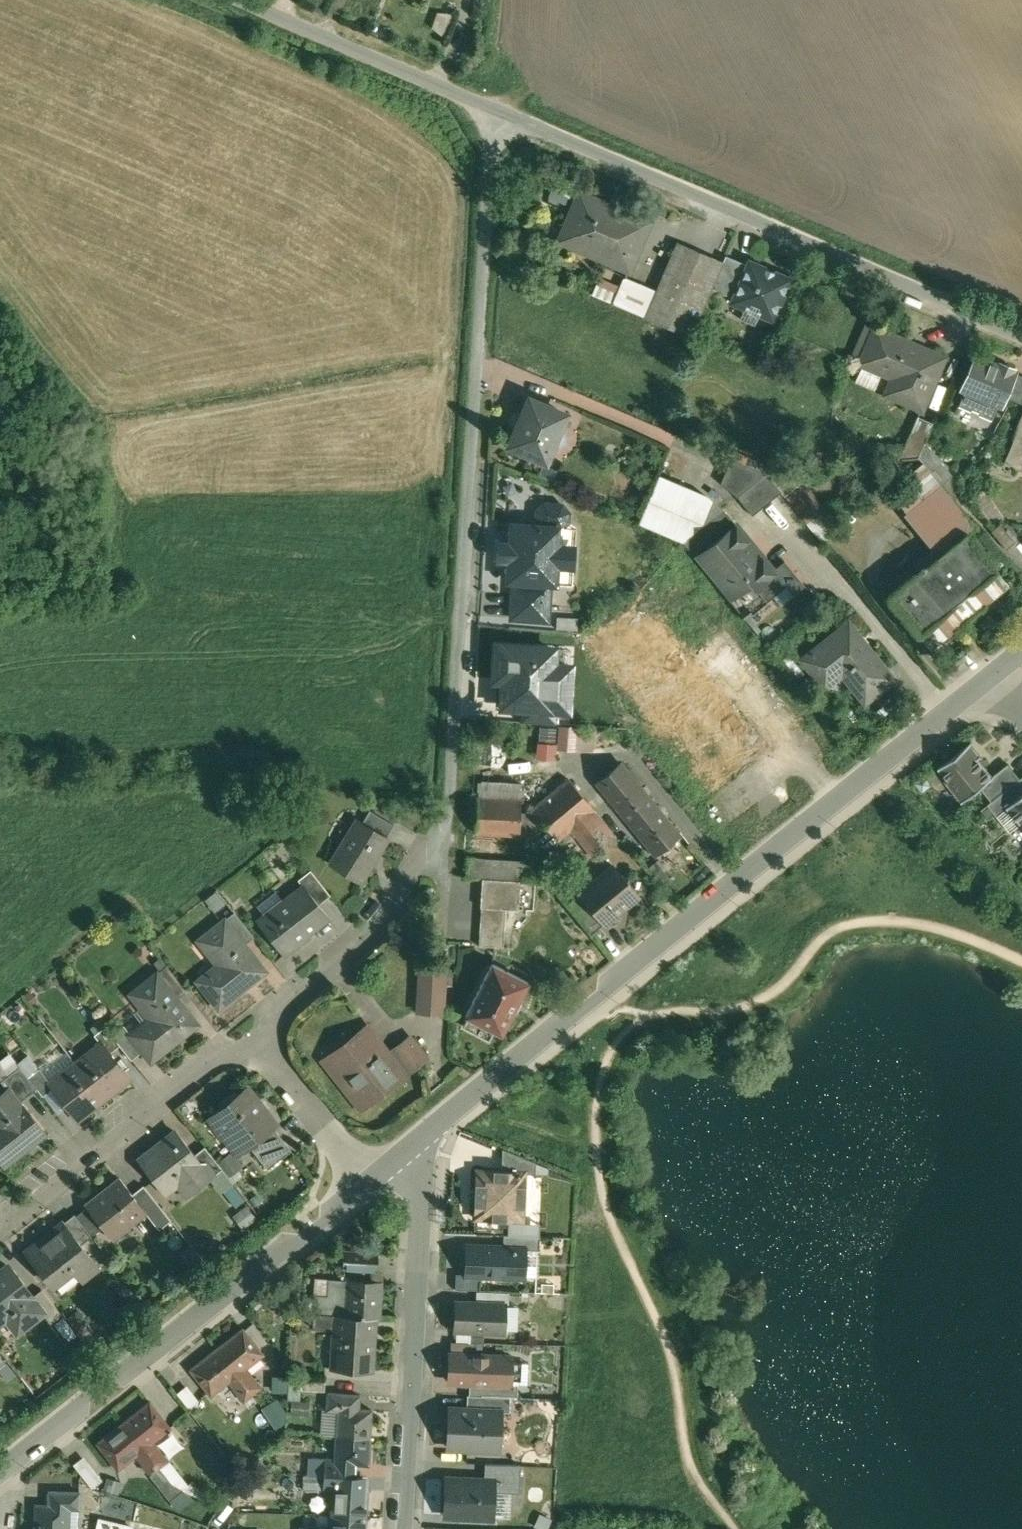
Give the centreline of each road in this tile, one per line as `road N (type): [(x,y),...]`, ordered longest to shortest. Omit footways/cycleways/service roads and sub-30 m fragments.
road 1 (residential): [(986,686),(402,1151)]
road 2 (residential): [(496,108),(447,821)]
road 3 (residential): [(1021,332),(496,108)]
road 4 (residential): [(367,1179),(0,1467)]
road 5 (residential): [(402,1151),(419,1198),(397,1528)]
road 6 (residential): [(248,1032),(0,1224)]
road 7 (residential): [(447,821),(378,922),(248,1032)]
road 8 (residential): [(496,108),(241,0)]
road 9 (residential): [(248,1032),(367,1179)]

